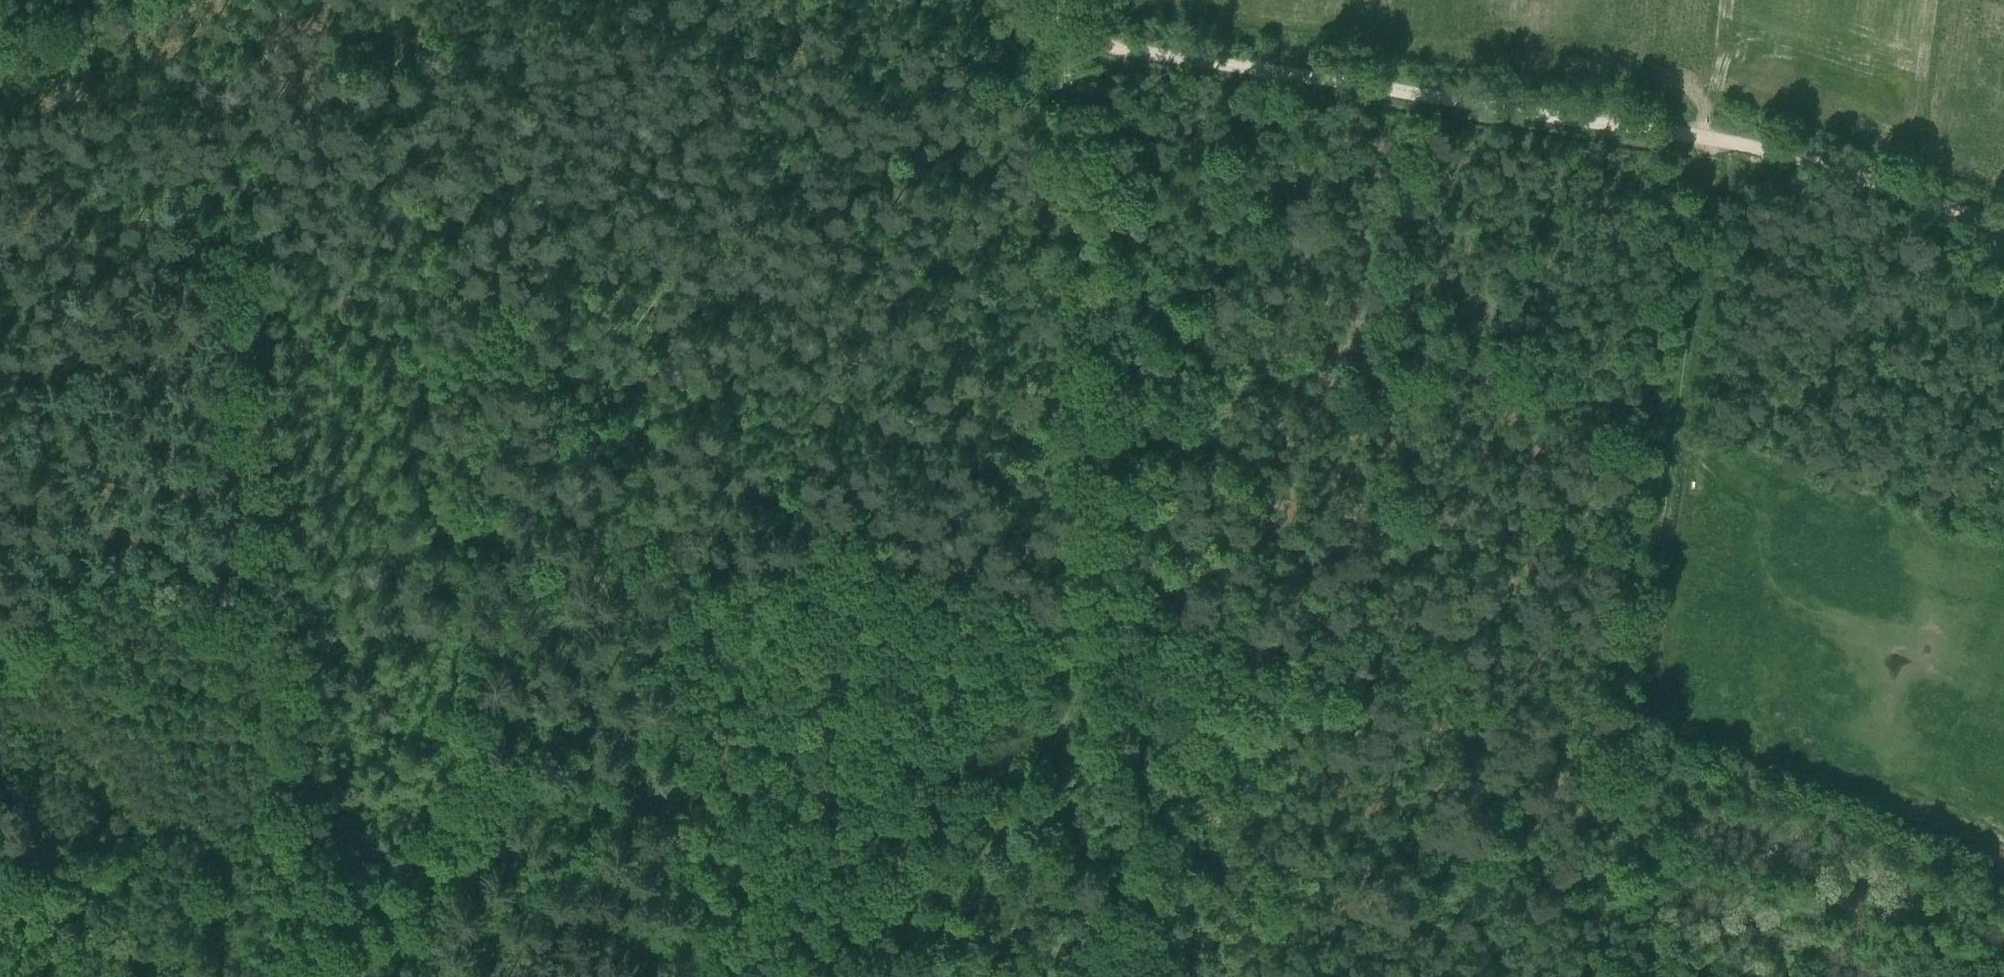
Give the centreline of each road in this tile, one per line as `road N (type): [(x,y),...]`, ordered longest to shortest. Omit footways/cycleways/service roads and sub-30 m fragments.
road 1 (track): [(2003,231),(1807,159),(1709,139),(1064,41)]
road 2 (track): [(1709,139),(1593,976)]
road 3 (track): [(672,479),(616,512),(565,526),(240,562),(87,593),(0,632)]
road 4 (track): [(1115,647),(1090,662),(1022,803),(966,883),(910,951),(875,976)]

